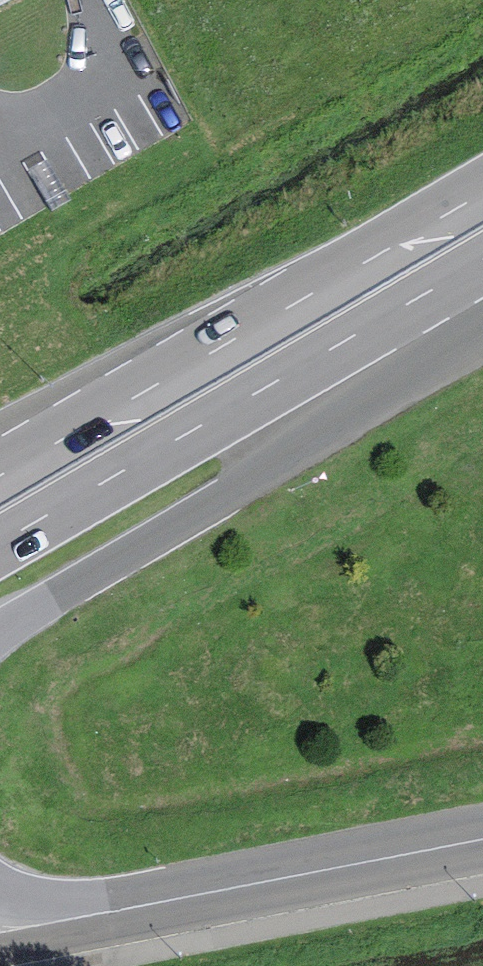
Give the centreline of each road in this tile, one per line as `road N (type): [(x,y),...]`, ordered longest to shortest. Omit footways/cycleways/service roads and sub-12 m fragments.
road 1 (tertiary): [(0,635),(482,332)]
road 2 (primary): [(0,550),(482,271)]
road 3 (primary): [(482,193),(25,464)]
road 4 (tertiary): [(107,913),(482,839)]

